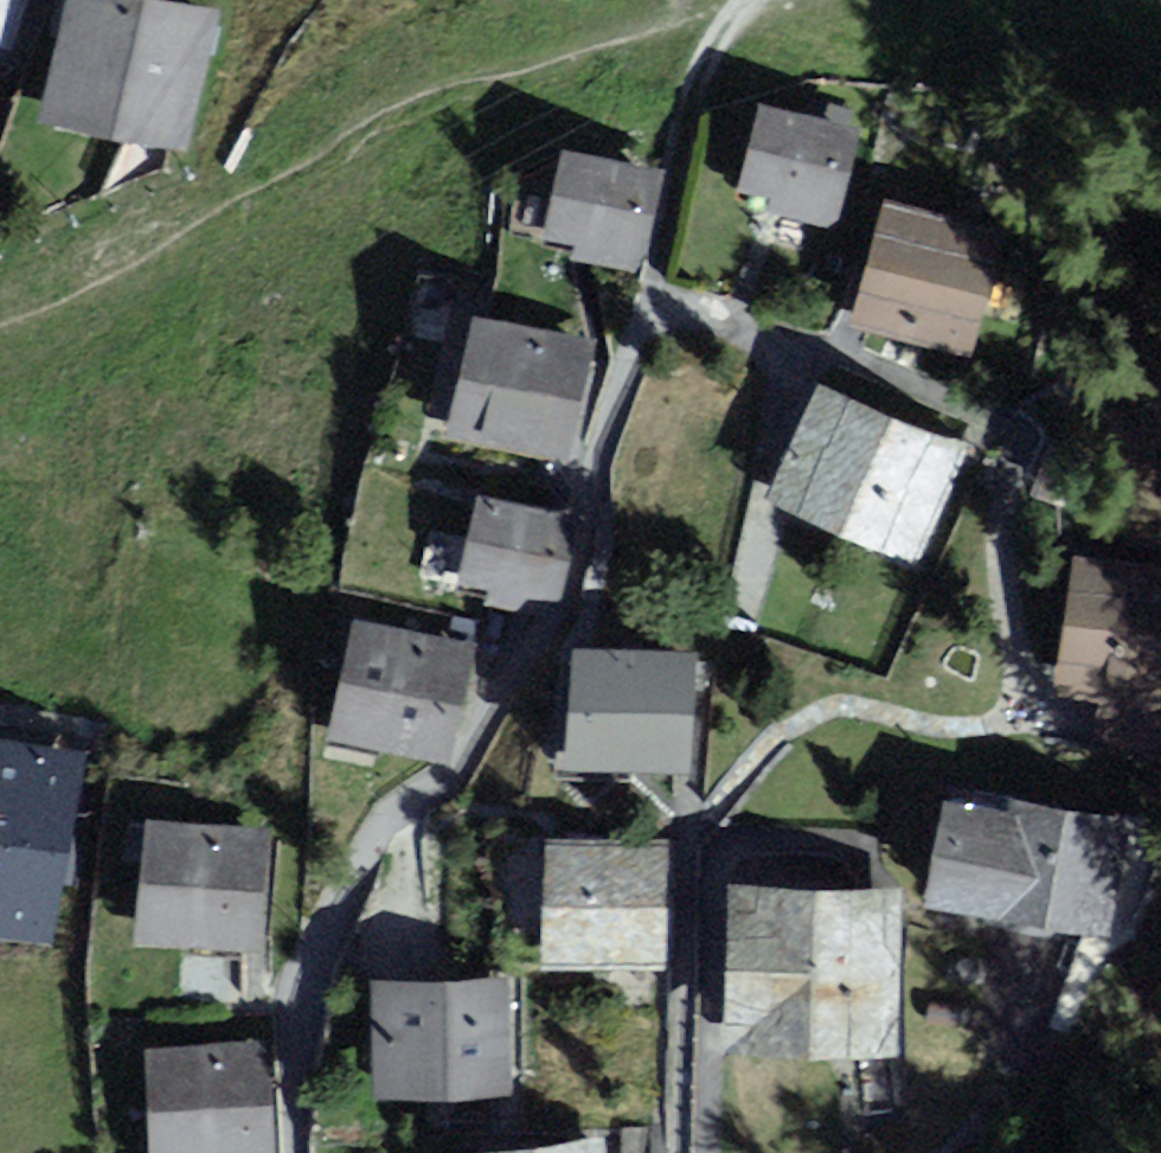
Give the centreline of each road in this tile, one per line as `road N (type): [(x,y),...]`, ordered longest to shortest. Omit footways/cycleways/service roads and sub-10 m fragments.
road 1 (residential): [(305,1152),(299,978),(393,821),(459,773),(520,641),(572,606),(600,432),(649,282)]
road 2 (residential): [(705,1152),(713,835)]
road 3 (track): [(649,282),(691,84),(762,0)]
road 4 (residential): [(962,1152),(1007,1100),(1046,988)]

